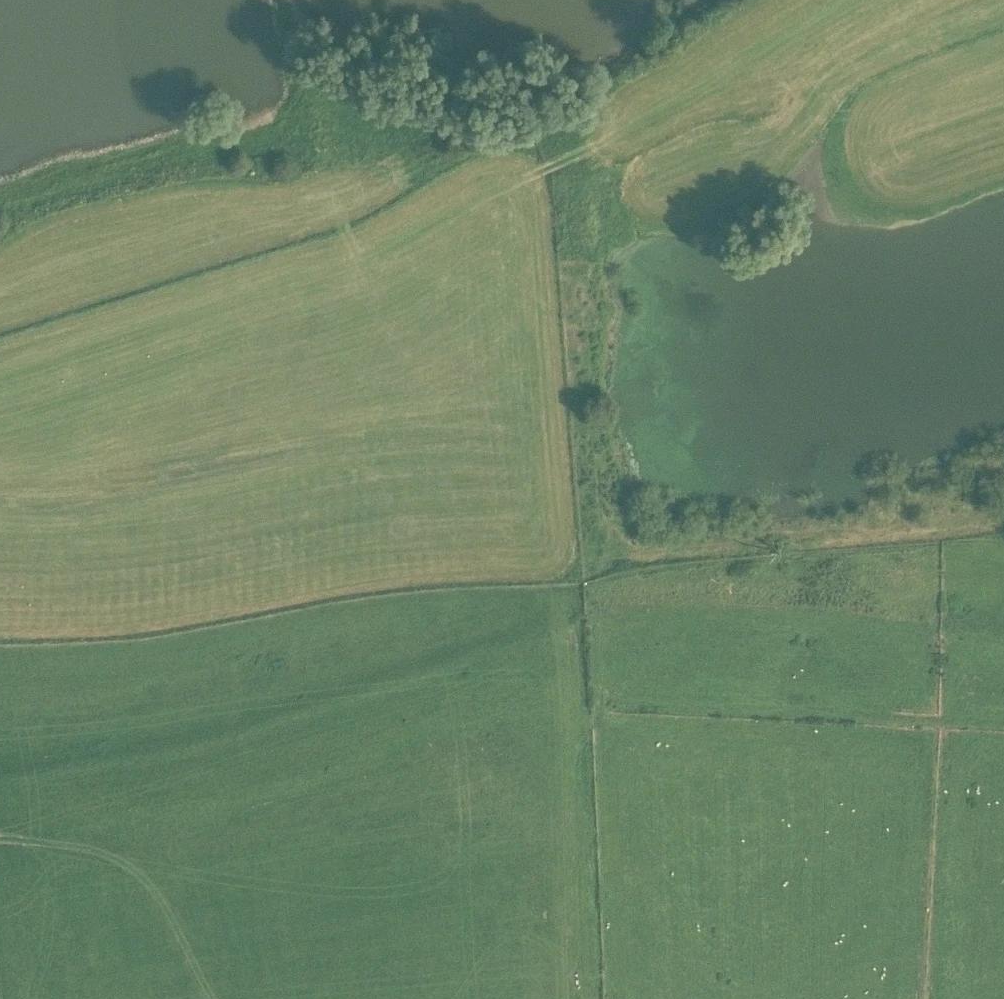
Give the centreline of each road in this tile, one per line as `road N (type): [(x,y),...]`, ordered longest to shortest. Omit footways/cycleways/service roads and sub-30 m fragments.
road 1 (track): [(861,0),(579,155),(479,200)]
road 2 (track): [(615,830),(620,998)]

